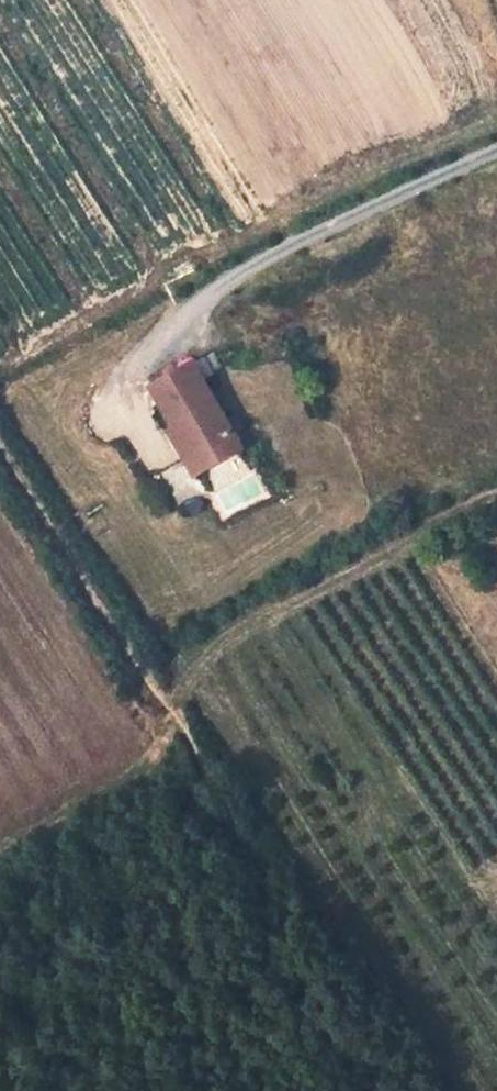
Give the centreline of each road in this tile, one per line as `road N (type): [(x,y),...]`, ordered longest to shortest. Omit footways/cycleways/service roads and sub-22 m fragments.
road 1 (track): [(0,842),(130,773),(196,668),(233,637),(496,497)]
road 2 (track): [(496,148),(210,287),(153,344)]

